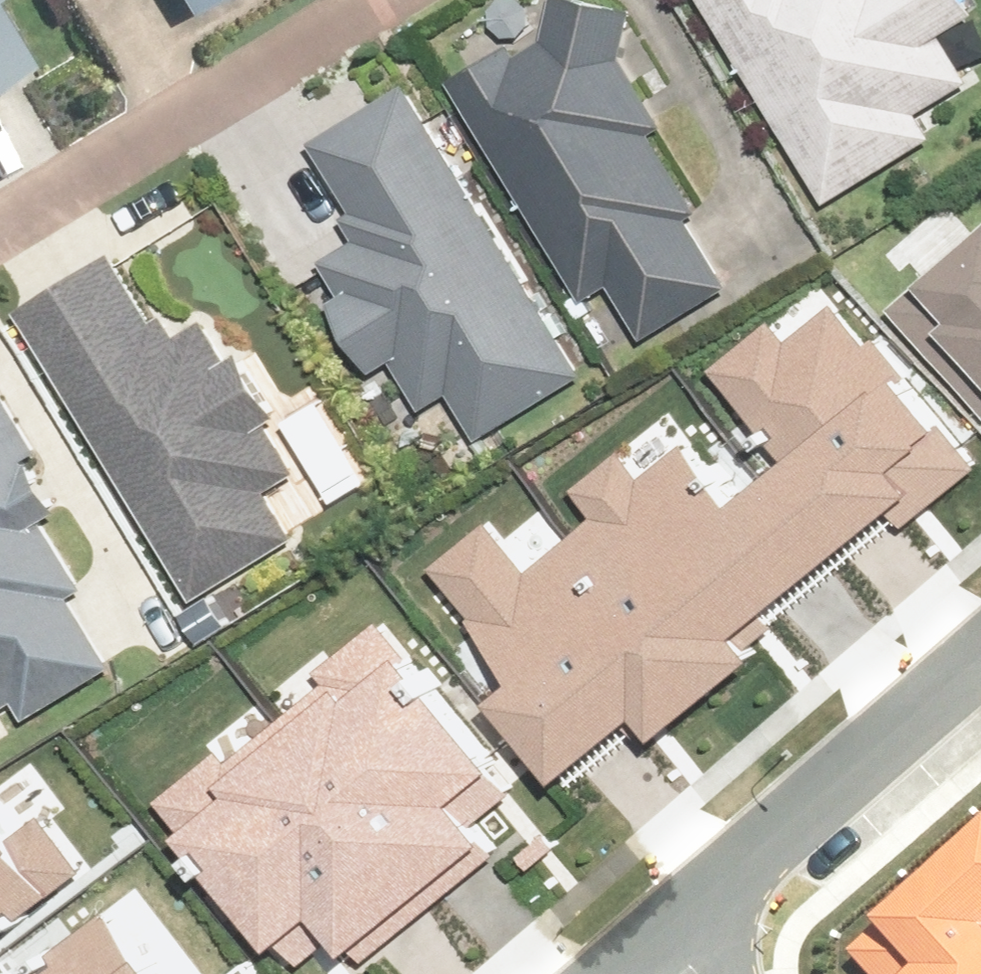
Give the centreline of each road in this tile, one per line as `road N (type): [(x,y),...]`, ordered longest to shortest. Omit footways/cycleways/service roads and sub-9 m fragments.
road 1 (residential): [(667,929),(980,651)]
road 2 (residential): [(0,216),(342,0)]

